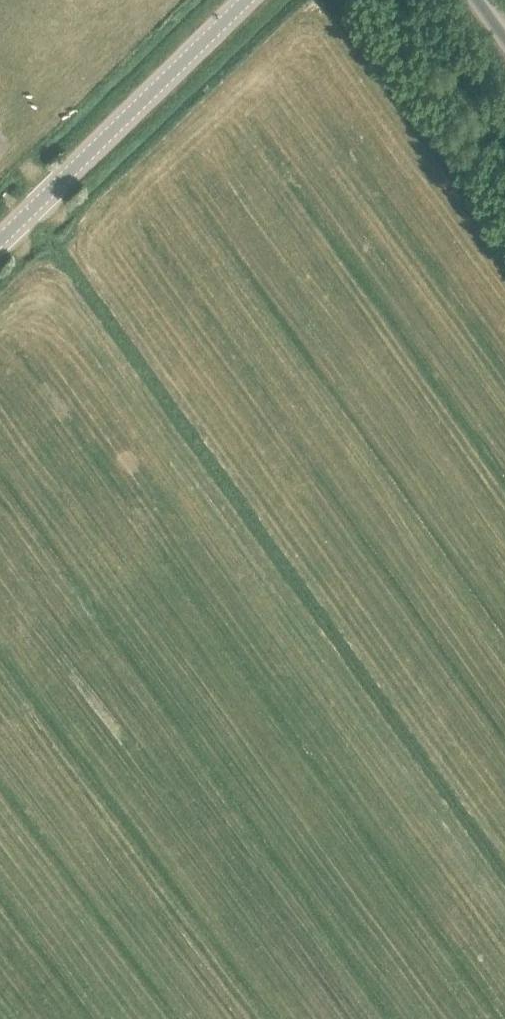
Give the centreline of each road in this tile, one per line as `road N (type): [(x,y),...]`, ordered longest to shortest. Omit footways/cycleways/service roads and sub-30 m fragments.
road 1 (tertiary): [(0,239),(245,0)]

